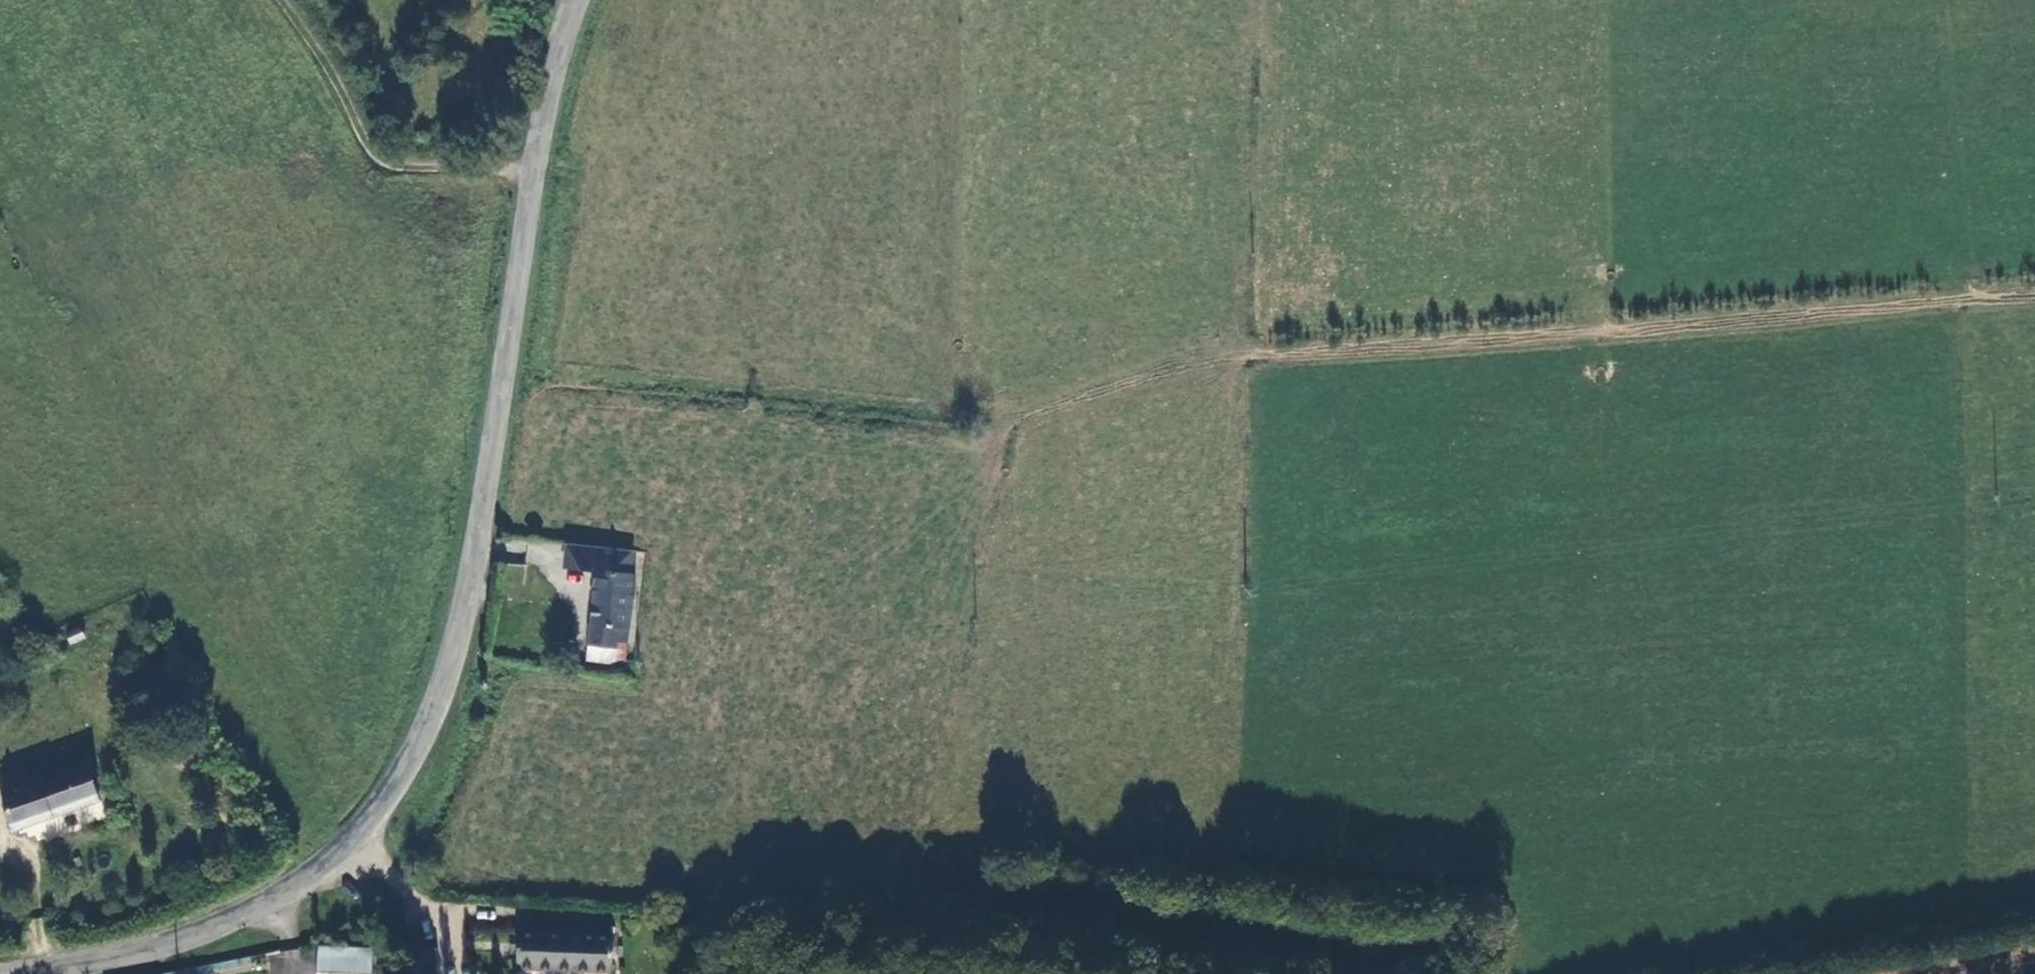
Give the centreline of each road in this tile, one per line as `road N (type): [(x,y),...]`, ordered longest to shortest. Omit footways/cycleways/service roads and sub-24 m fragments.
road 1 (tertiary): [(28,973),(213,927),(308,884),(345,860),(399,782),(439,697),(468,602),(528,173),(573,0)]

